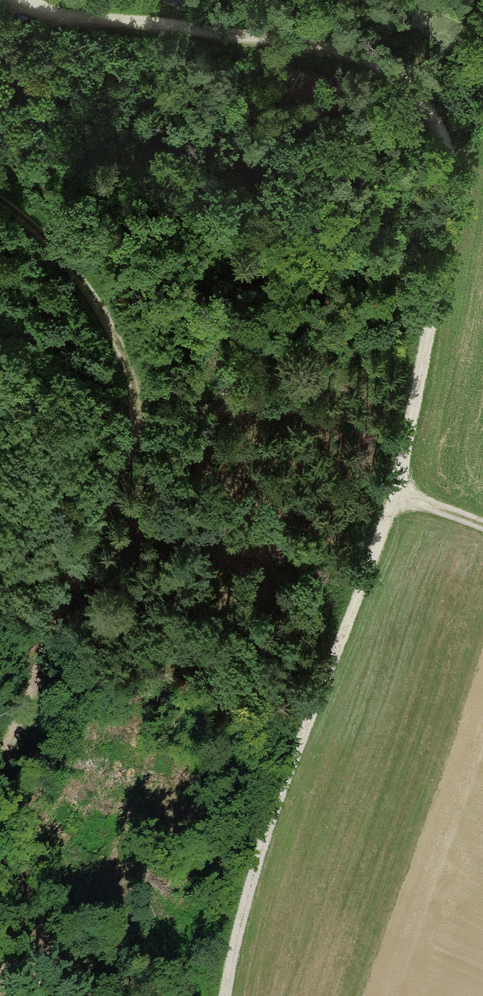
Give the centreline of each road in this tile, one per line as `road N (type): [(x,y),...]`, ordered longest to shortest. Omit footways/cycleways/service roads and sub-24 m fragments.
road 1 (track): [(16,0),(168,18),(383,64),(415,88),(447,147),(450,198),(426,346),(388,496),(255,859),(222,995)]
road 2 (track): [(0,752),(139,436),(143,401),(110,310),(73,260),(0,196)]
road 3 (track): [(139,436),(77,368),(0,332)]

